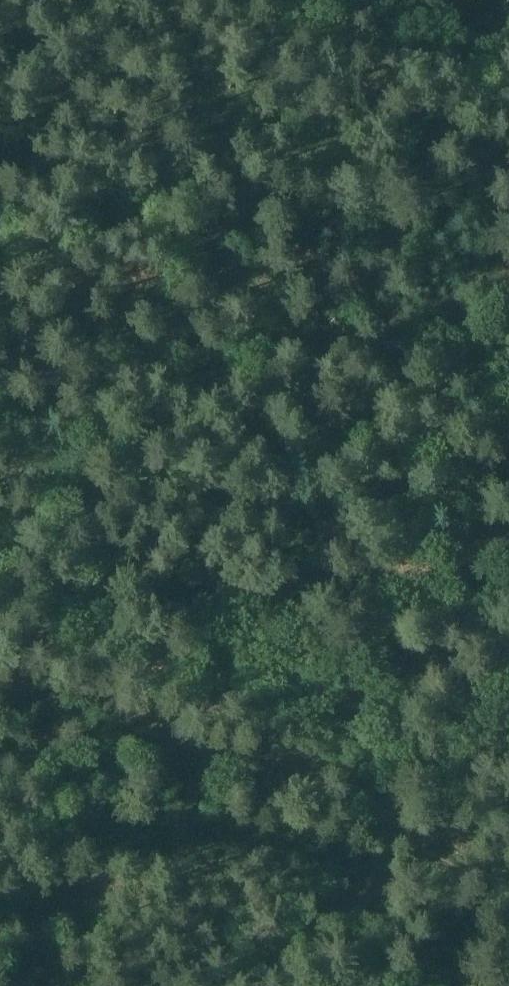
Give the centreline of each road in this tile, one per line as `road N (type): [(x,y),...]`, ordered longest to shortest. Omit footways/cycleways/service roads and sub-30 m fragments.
road 1 (track): [(463,849),(0,663)]
road 2 (track): [(508,867),(463,849),(508,984)]
road 3 (track): [(508,46),(368,0)]

